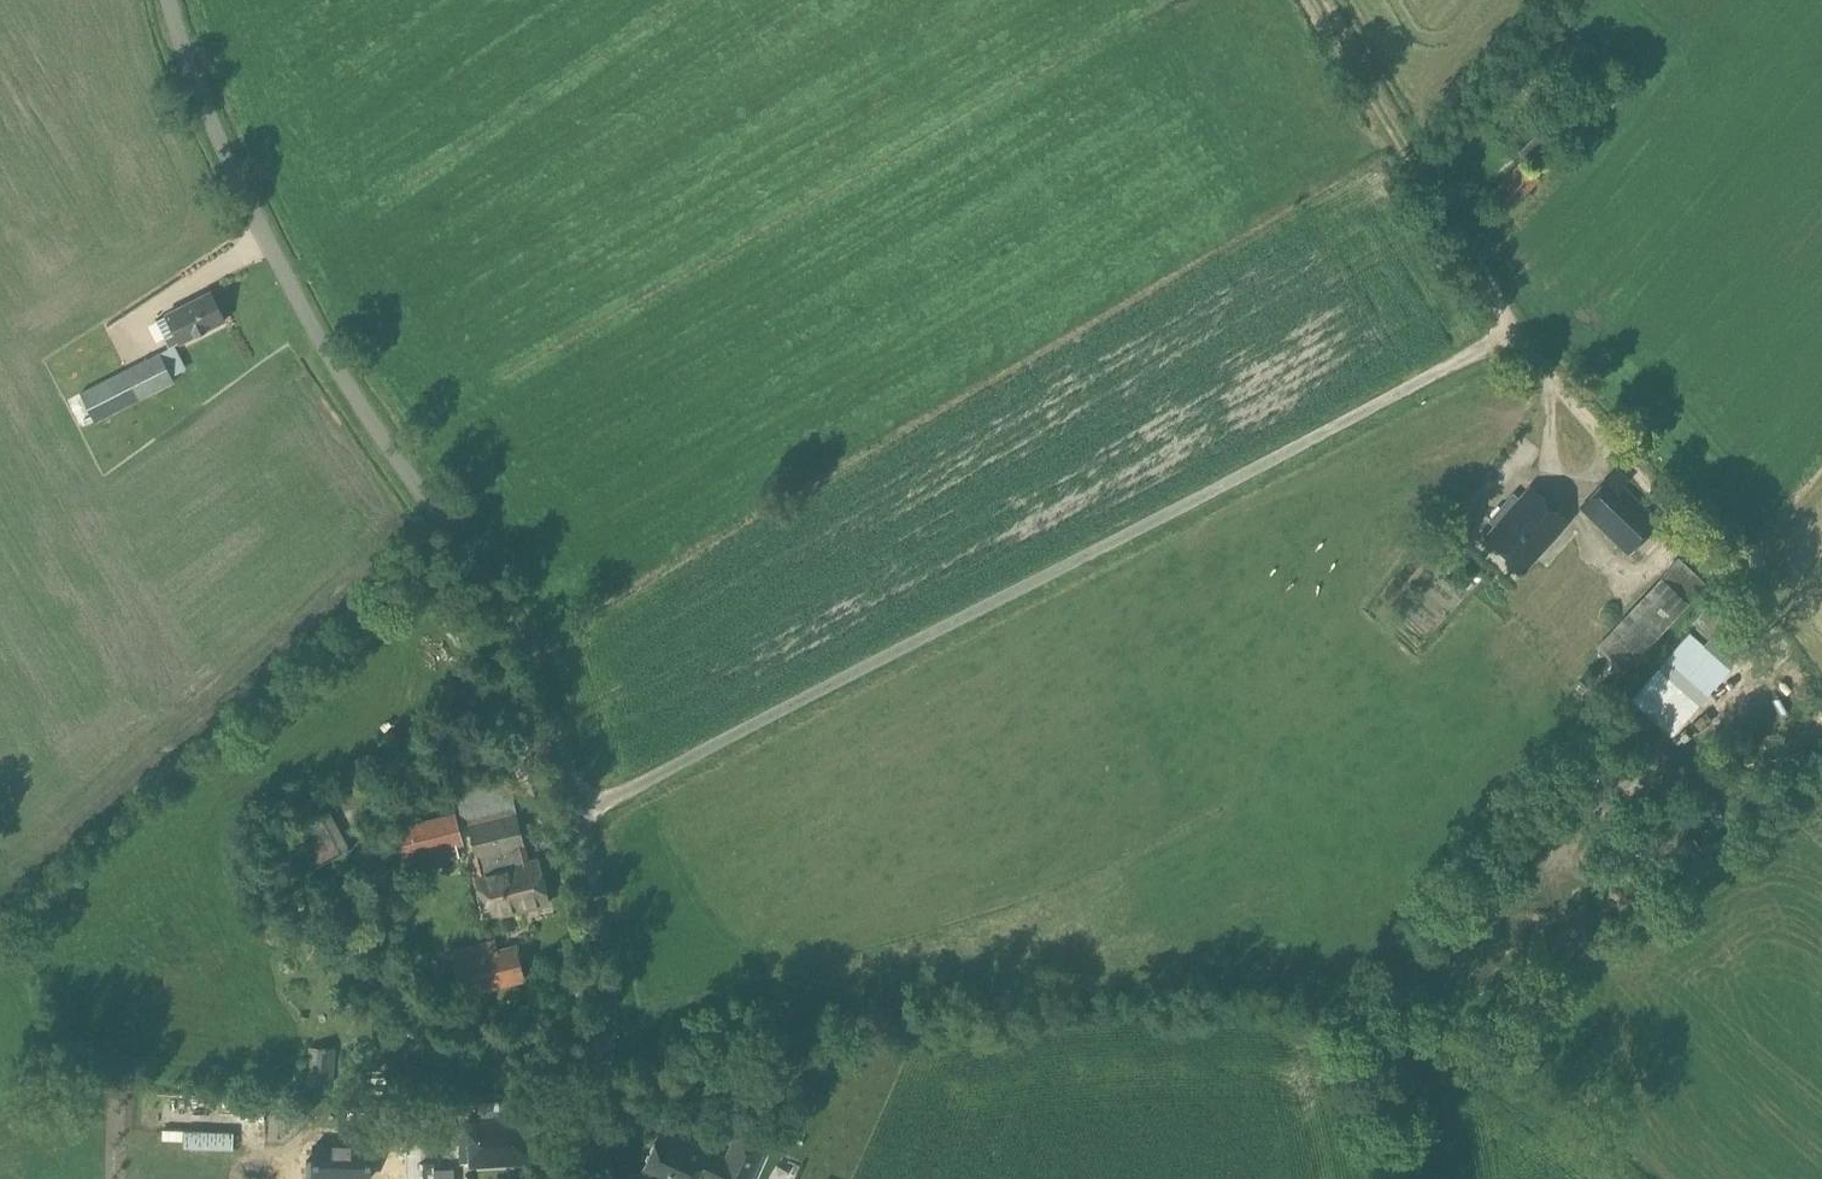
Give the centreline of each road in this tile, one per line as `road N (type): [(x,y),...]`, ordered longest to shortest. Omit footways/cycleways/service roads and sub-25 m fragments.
road 1 (unclassified): [(581,815),(1511,333)]
road 2 (unclassified): [(581,815),(528,653),(334,362),(272,247),(184,51),(171,0)]
road 3 (track): [(1322,0),(1511,333),(1566,397)]
road 4 (unclassified): [(538,1178),(583,1085),(601,999),(581,815)]

